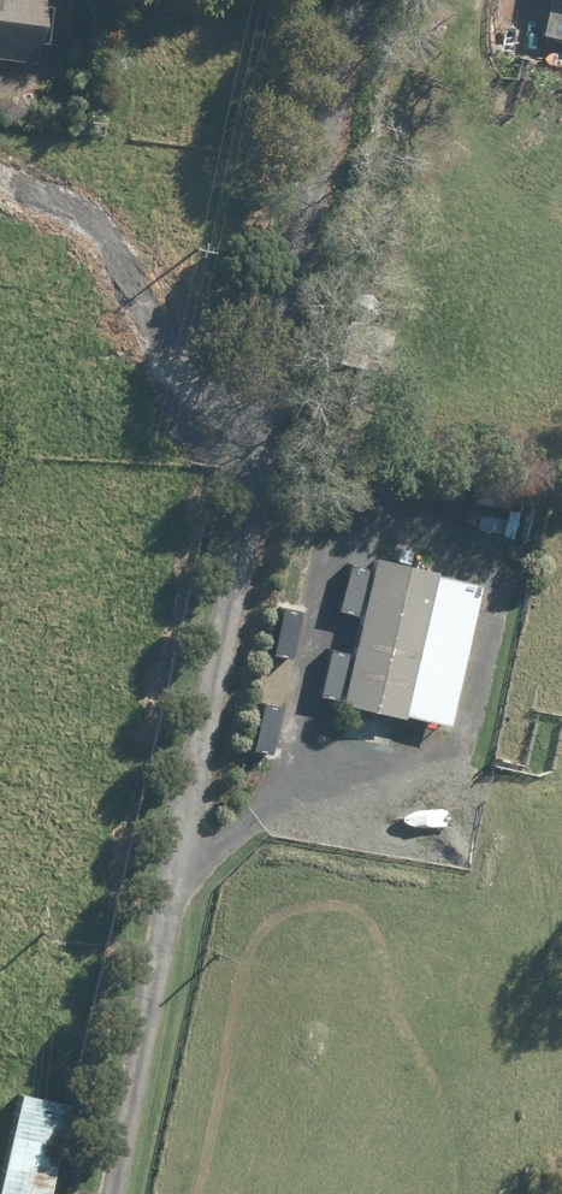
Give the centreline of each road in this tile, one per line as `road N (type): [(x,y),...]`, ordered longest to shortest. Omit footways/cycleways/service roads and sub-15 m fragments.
road 1 (track): [(118,1193),(377,0)]
road 2 (track): [(190,864),(270,787),(304,722),(339,562),(368,537),(418,536),(491,564),(494,622),(448,779),(369,808)]
road 3 (track): [(69,0),(67,54),(40,77),(0,84)]

